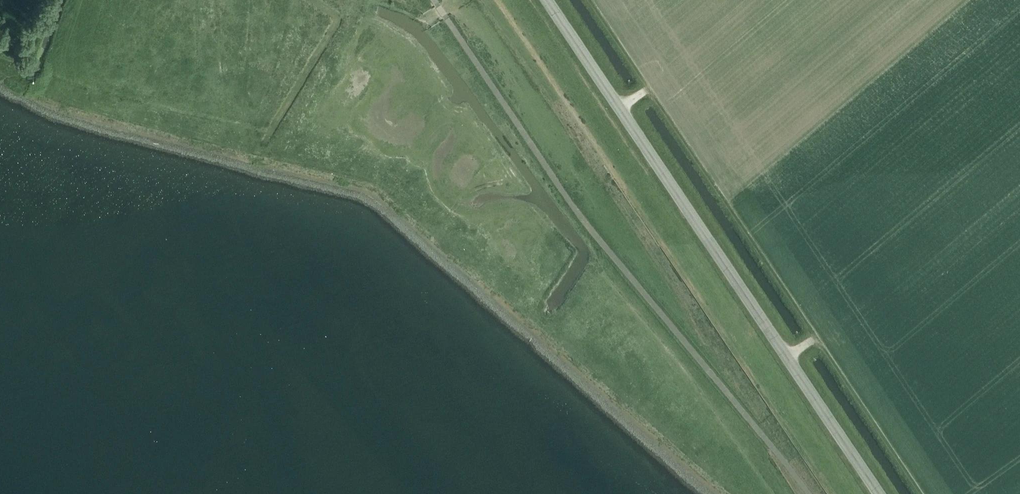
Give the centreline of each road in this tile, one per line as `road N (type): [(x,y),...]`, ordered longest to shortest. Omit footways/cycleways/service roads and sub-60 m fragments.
road 1 (unclassified): [(881,493),(548,0)]

